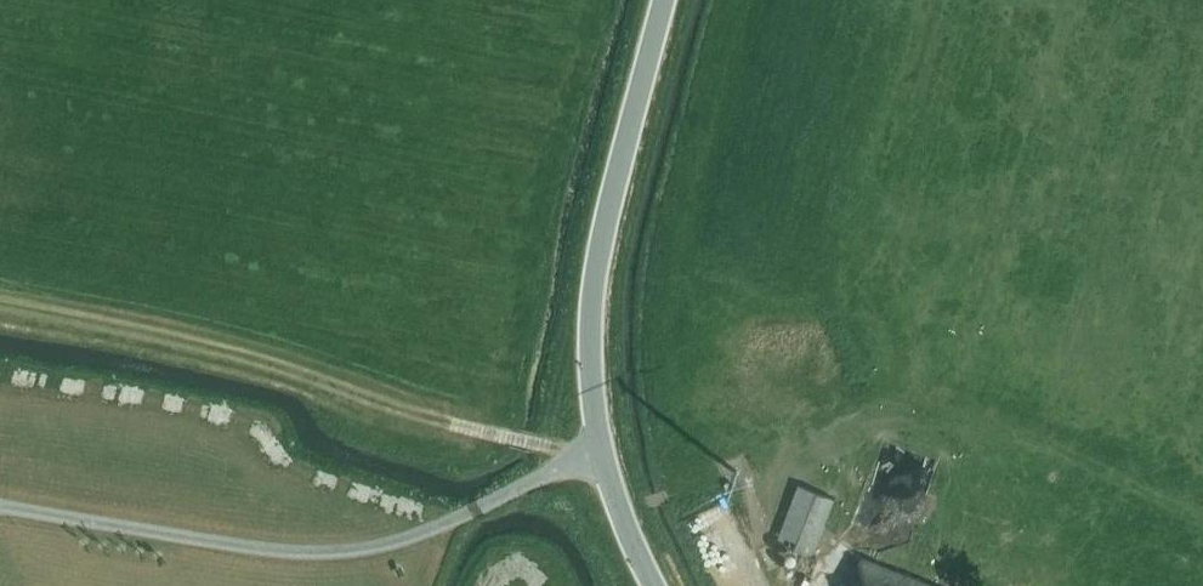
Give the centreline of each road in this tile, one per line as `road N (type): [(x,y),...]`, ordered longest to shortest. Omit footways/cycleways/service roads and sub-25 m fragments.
road 1 (unclassified): [(602,449),(425,531),(339,552),(247,548),(0,506)]
road 2 (tertiary): [(602,449),(591,299),(664,0)]
road 3 (tertiary): [(654,585),(602,449)]
road 4 (track): [(454,424),(579,460)]

